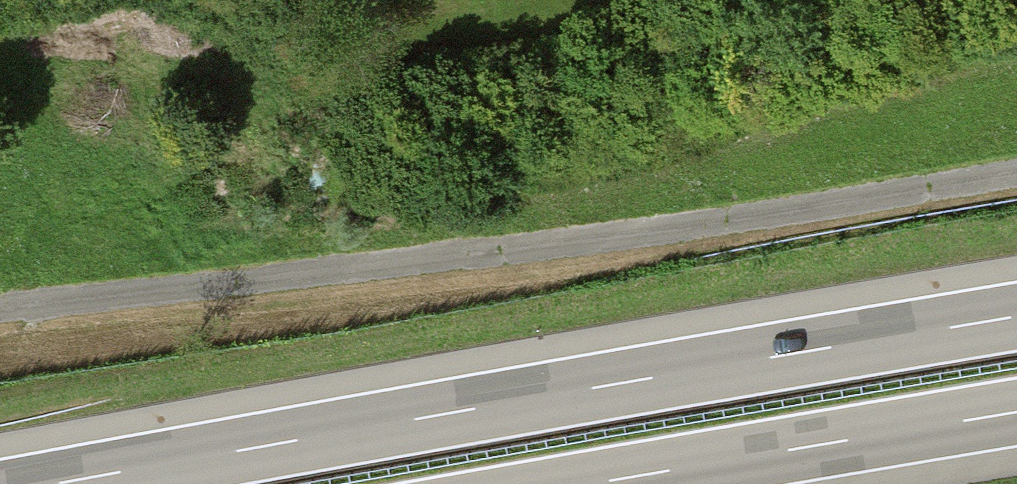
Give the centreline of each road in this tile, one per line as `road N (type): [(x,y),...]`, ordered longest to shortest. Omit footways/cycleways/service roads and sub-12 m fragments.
road 1 (track): [(0,307),(1016,162)]
road 2 (motorway): [(1016,317),(58,483)]
road 3 (motorway): [(591,483),(1016,412)]

